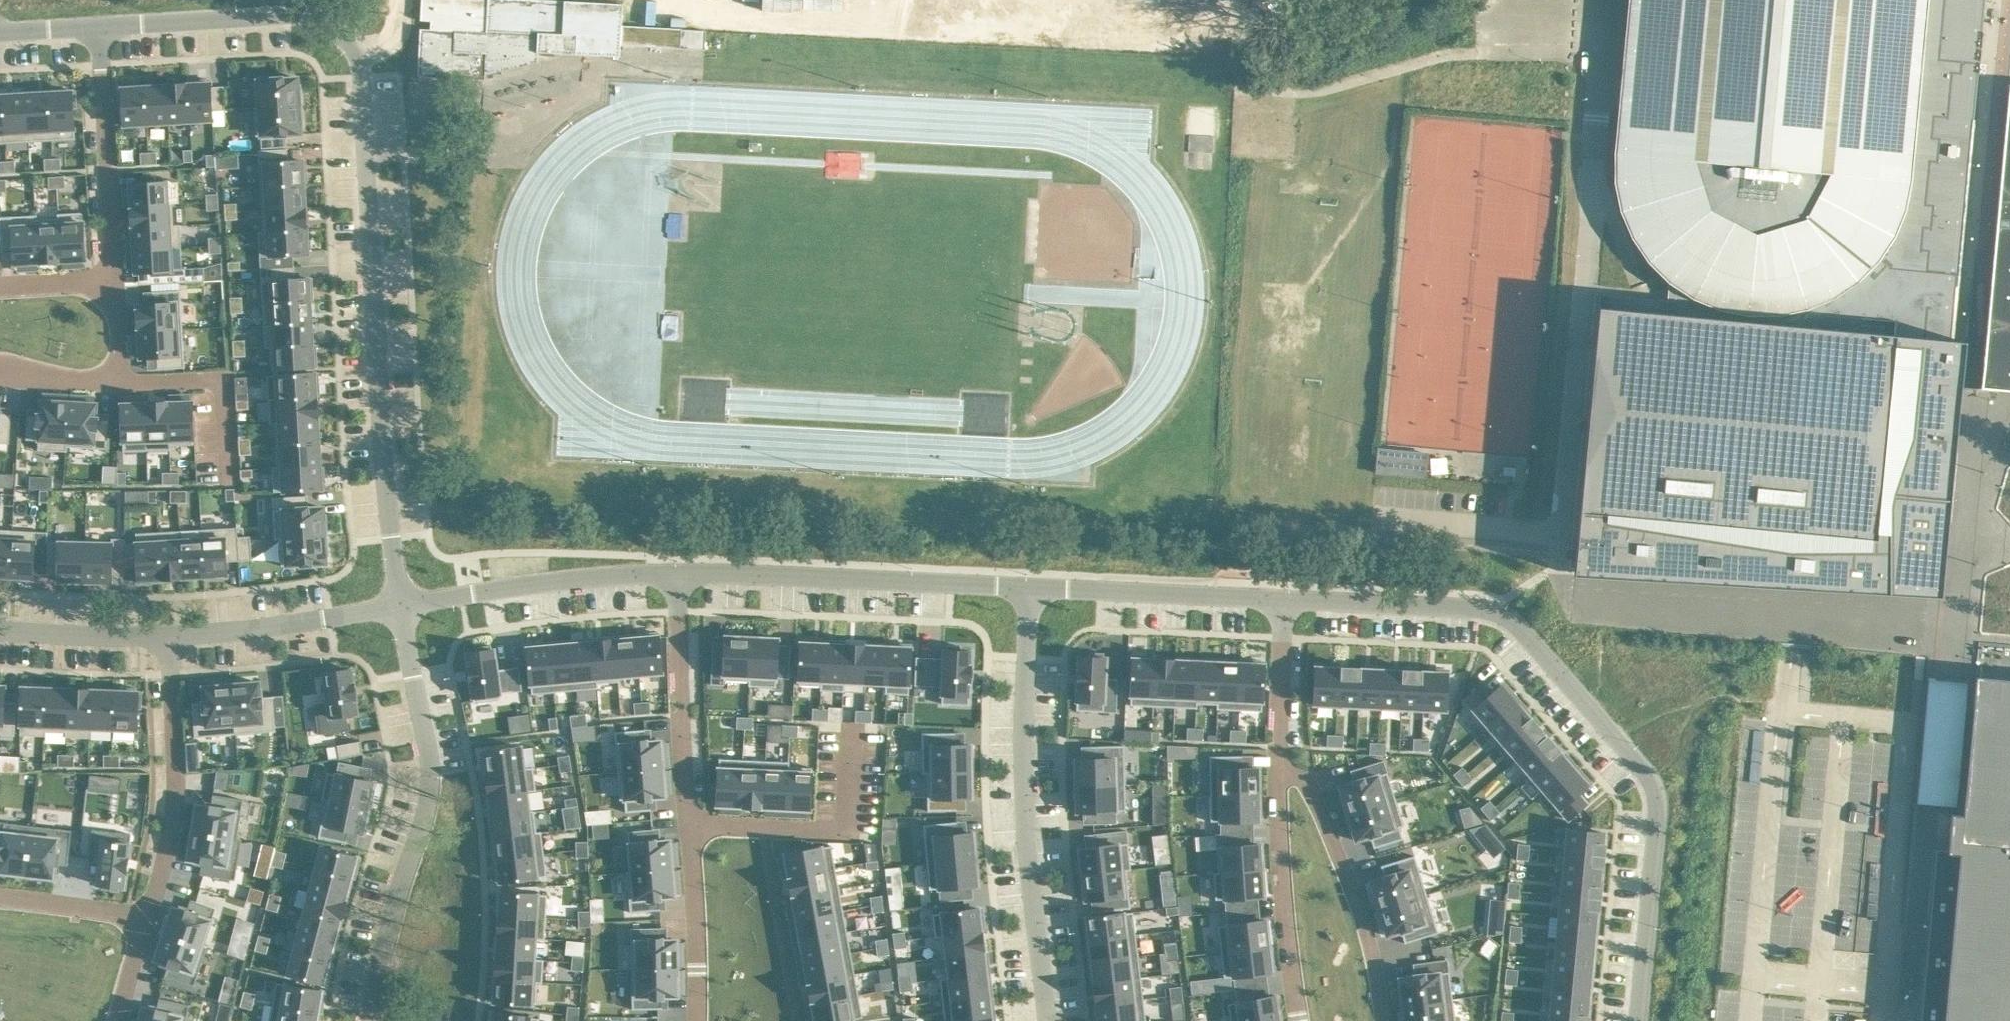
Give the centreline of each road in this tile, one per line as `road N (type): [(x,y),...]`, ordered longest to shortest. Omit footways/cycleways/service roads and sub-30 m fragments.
road 1 (residential): [(1638,1020),(1658,818),(1649,779),(1504,620),(1479,610),(1283,598)]
road 2 (unclassified): [(1608,0),(1560,553)]
road 3 (residential): [(402,605),(377,366),(360,54)]
road 4 (residential): [(1028,584),(1025,830),(1048,1020)]
road 5 (residential): [(369,1020),(429,803),(402,605)]
road 6 (residential): [(1028,584),(675,572)]
road 7 (residential): [(1276,772),(1308,785),(1365,926),(1384,1020)]
road 8 (residential): [(168,636),(175,800),(147,914)]
road 9 (residential): [(360,54),(346,32),(317,17),(97,28)]
road 10 (residential): [(675,572),(402,605)]
road 11 (residential): [(1283,598),(1028,584)]
road 12 (residential): [(675,572),(688,827)]
road 13 (residential): [(115,280),(97,28)]
road 14 (residential): [(1276,772),(1280,876),(1303,1020)]
road 15 (residential): [(402,605),(168,636)]
road 16 (residential): [(123,378),(222,379),(227,486)]
road 17 (residential): [(688,827),(697,1020)]
road 18 (residential): [(1283,598),(1276,772)]
road 19 (residential): [(168,636),(0,630)]
road 20 (residential): [(147,914),(0,895)]
road 21 (residential): [(688,827),(822,831)]
road 22 (residential): [(0,372),(123,378)]

